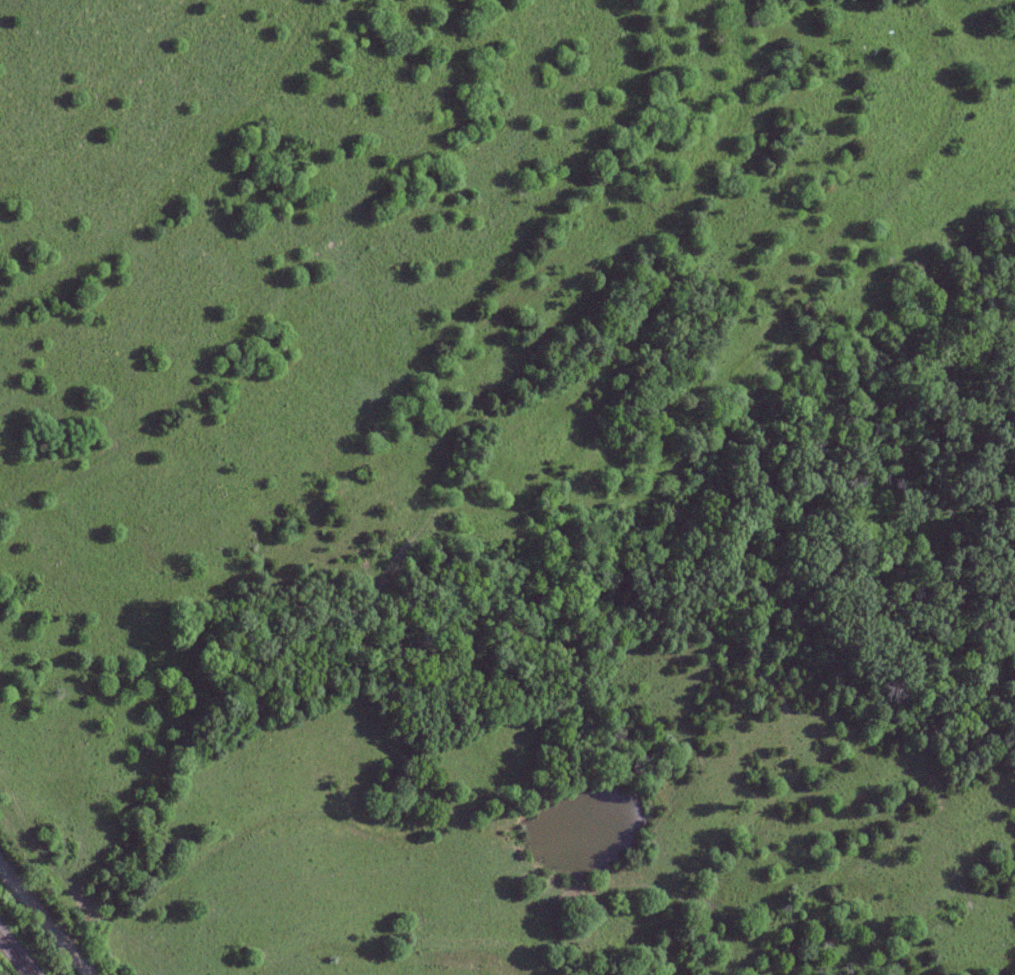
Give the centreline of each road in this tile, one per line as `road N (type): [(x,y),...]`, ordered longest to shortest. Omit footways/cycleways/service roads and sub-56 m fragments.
road 1 (residential): [(88,974),(0,869)]

